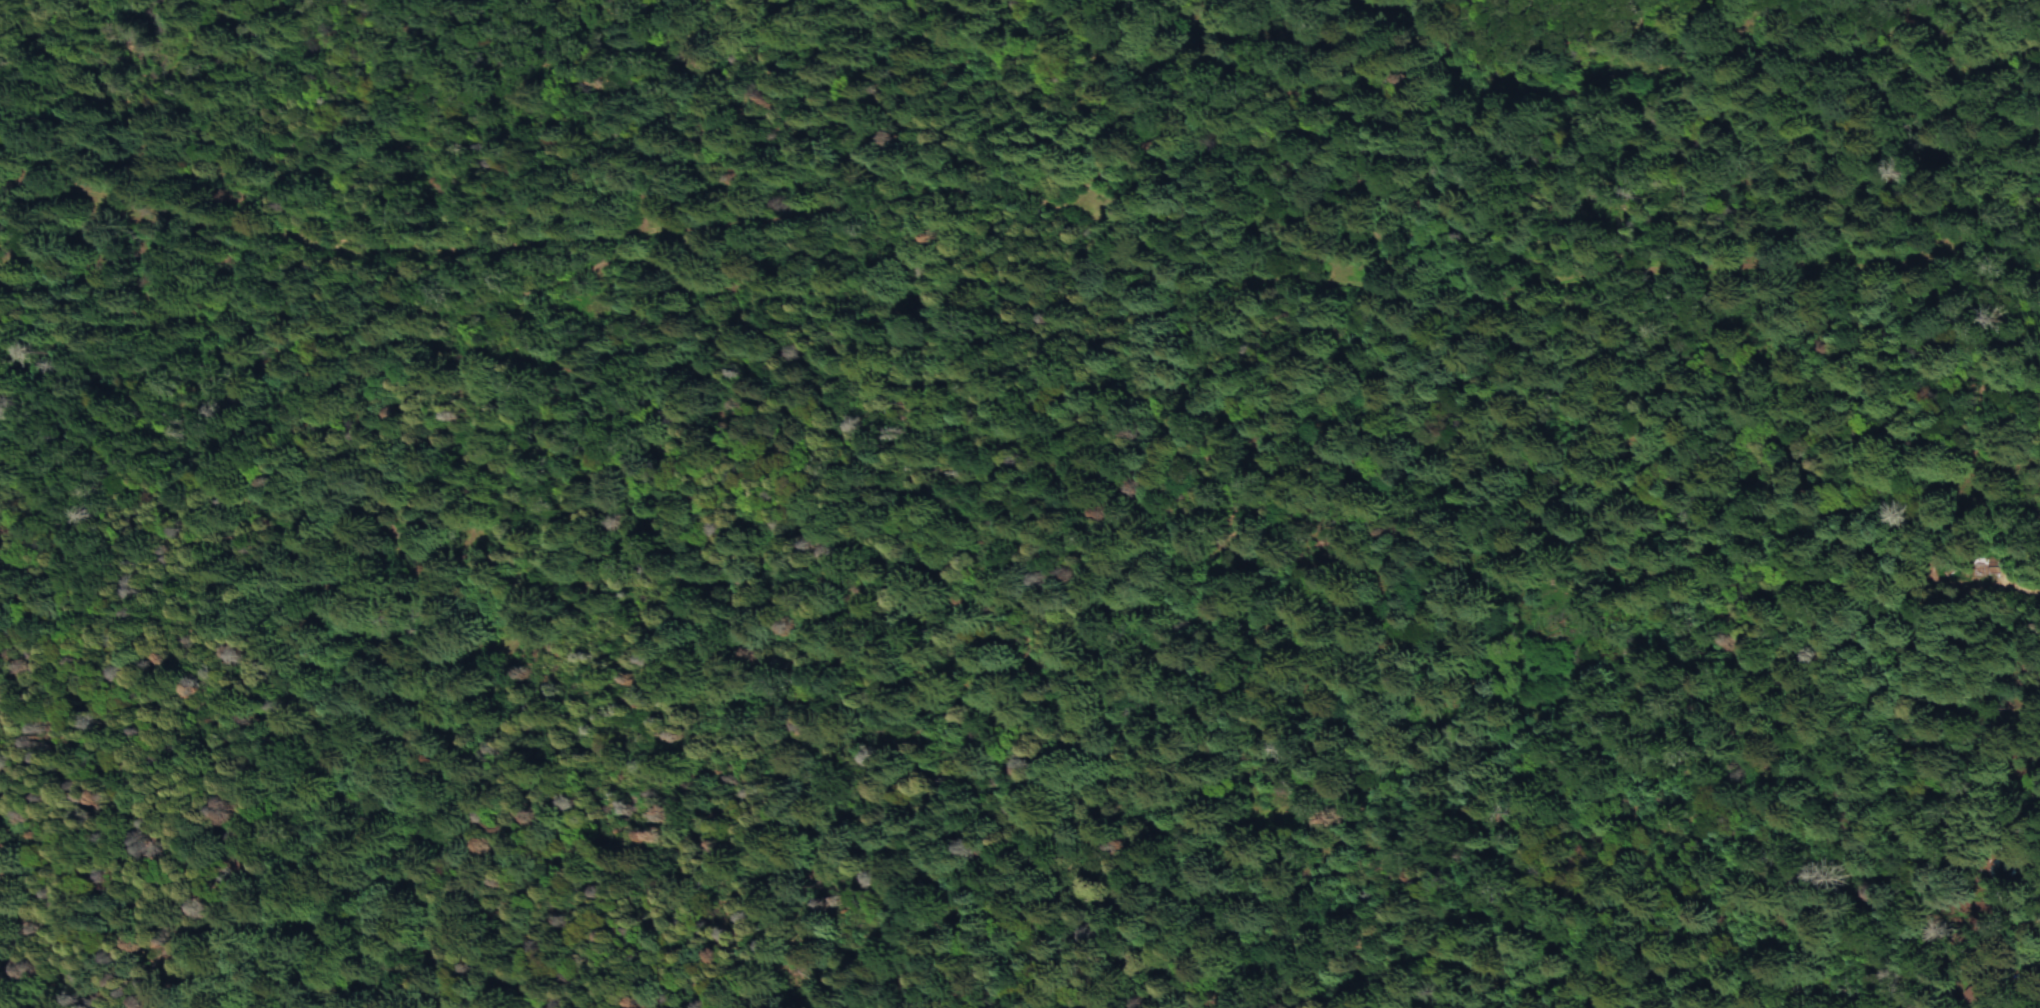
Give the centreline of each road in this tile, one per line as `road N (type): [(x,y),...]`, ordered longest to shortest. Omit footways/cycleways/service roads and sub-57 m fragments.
road 1 (track): [(2039,276),(1952,248),(1867,266),(1742,258),(1542,282),(1443,320),(1330,284),(1172,258),(1076,214),(1012,196),(906,191),(877,202),(450,263),(397,261),(196,222),(47,189),(0,165)]
road 2 (track): [(1043,204),(1095,306),(1069,448),(1108,675),(1168,834),(1265,961),(1299,950)]

